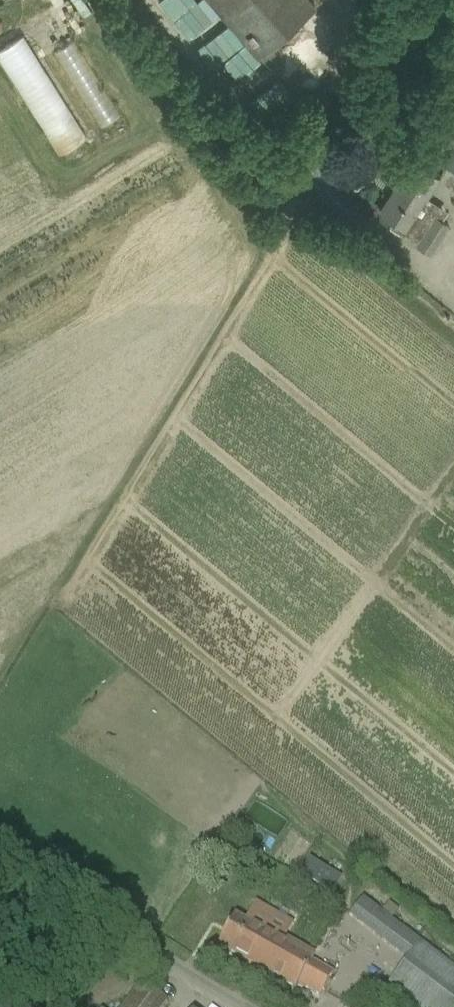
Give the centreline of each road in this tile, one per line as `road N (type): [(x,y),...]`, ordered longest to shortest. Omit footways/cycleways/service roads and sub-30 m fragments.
road 1 (unclassified): [(258,1006),(0,859)]
road 2 (unclassified): [(303,182),(366,0)]

